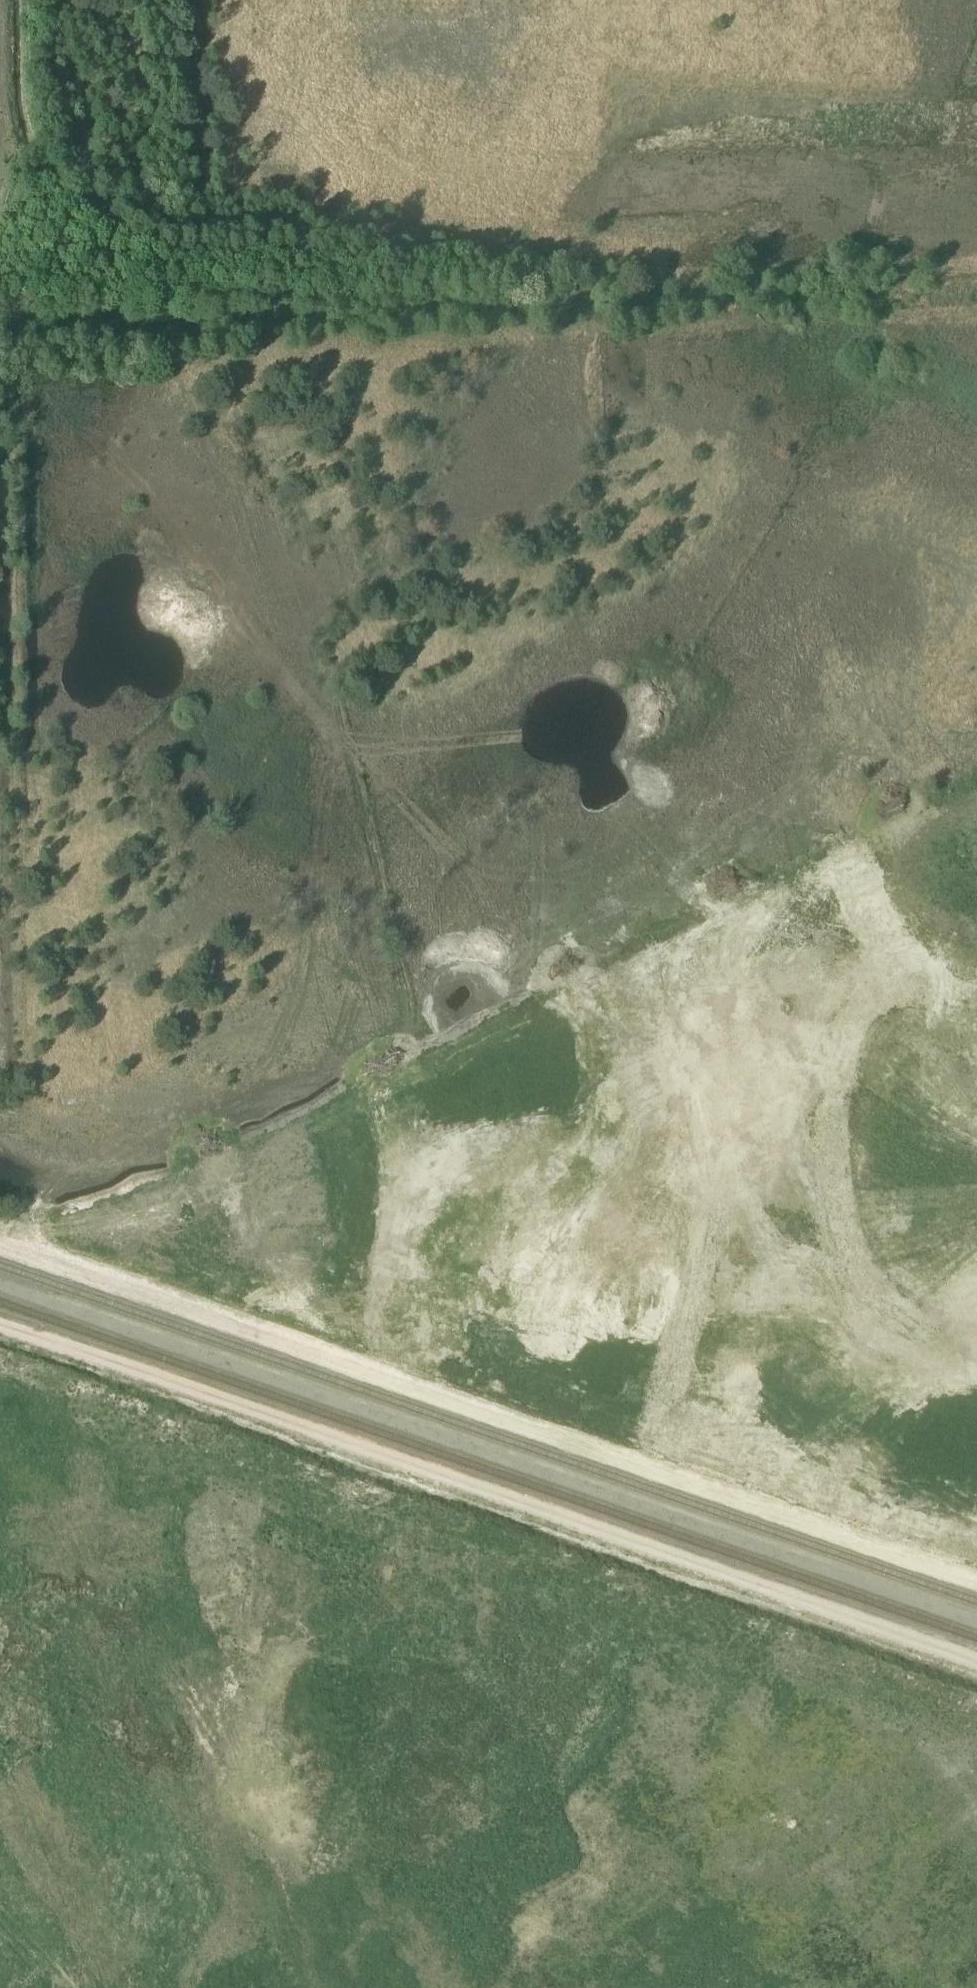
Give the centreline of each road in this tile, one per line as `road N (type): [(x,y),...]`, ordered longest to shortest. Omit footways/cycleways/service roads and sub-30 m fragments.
road 1 (track): [(976,1658),(0,1325)]

